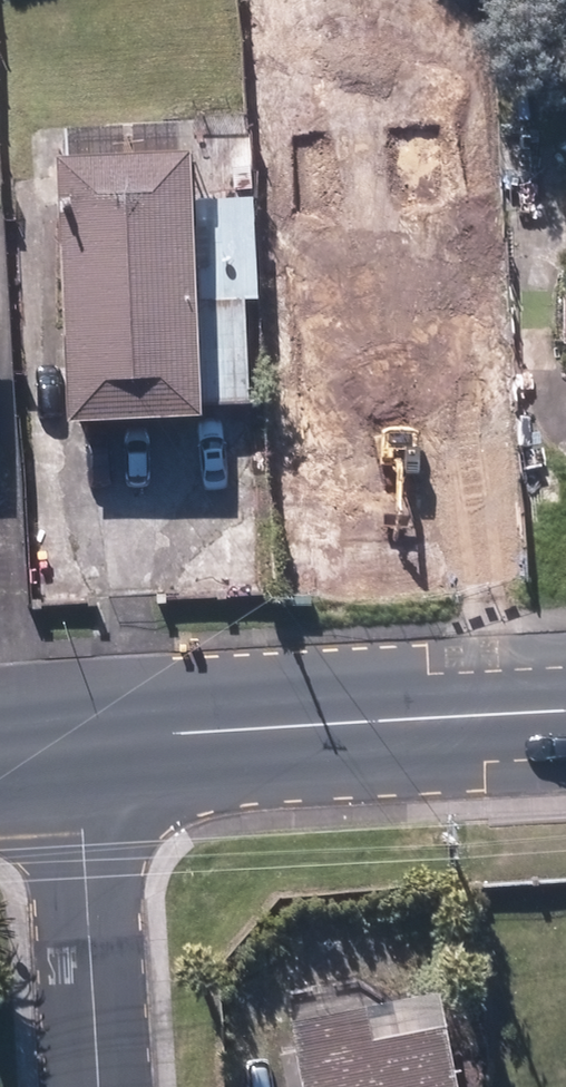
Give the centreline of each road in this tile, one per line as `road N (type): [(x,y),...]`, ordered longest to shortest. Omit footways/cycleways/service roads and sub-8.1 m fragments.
road 1 (secondary): [(565,725),(94,749)]
road 2 (residential): [(94,749),(109,1086)]

